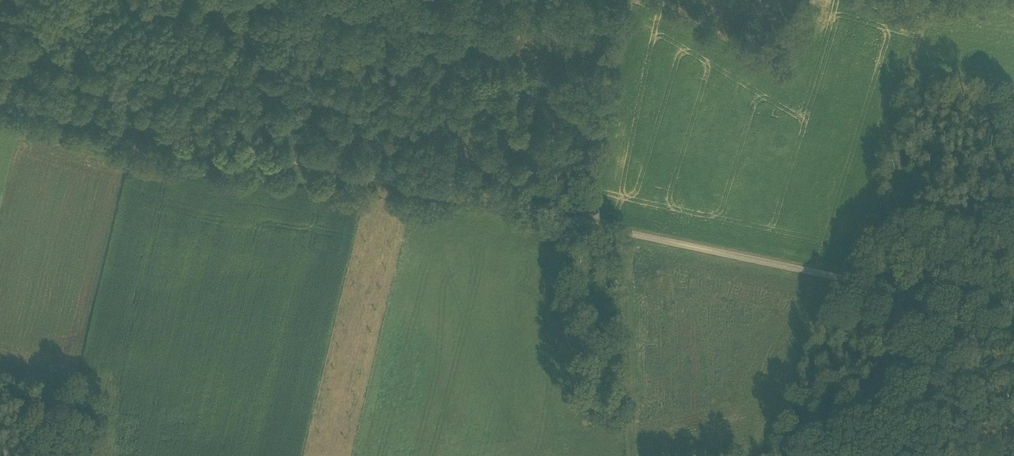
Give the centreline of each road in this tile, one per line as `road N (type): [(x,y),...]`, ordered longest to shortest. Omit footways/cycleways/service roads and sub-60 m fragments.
road 1 (unclassified): [(1013,317),(450,193)]
road 2 (unclassified): [(0,94),(450,193)]
road 3 (track): [(628,232),(637,455)]
road 4 (track): [(450,193),(537,0)]

